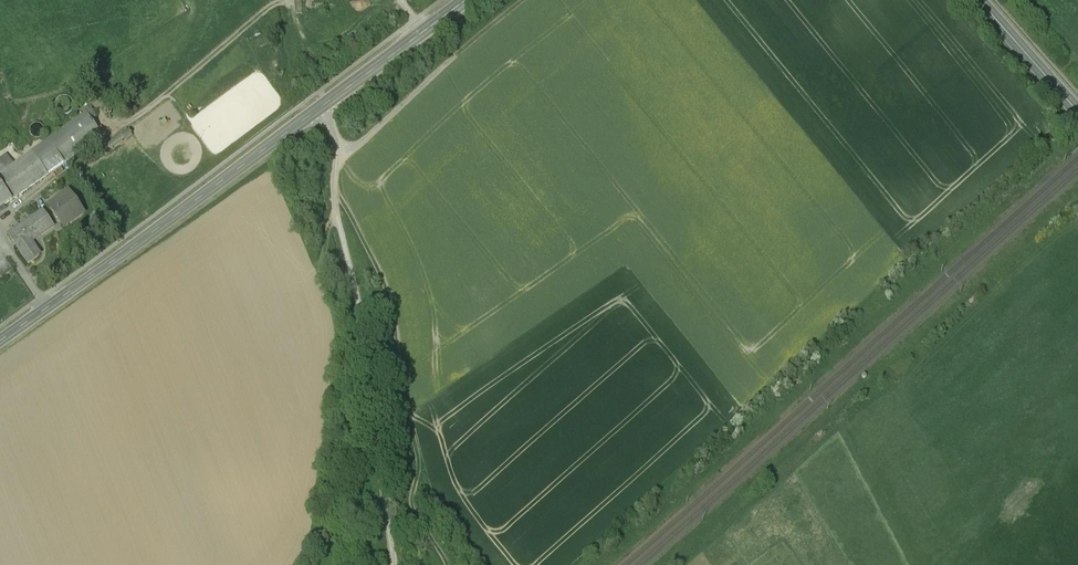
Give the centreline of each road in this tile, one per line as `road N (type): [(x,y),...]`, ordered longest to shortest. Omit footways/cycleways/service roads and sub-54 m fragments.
road 1 (tertiary): [(0,340),(467,0)]
road 2 (track): [(328,103),(340,158),(334,207),(366,343),(394,564)]
road 3 (track): [(333,180),(384,286),(419,450),(416,504),(455,564)]
road 4 (track): [(56,176),(280,0)]
road 5 (track): [(340,158),(522,0)]
road 6 (tertiary): [(981,0),(1077,109)]

